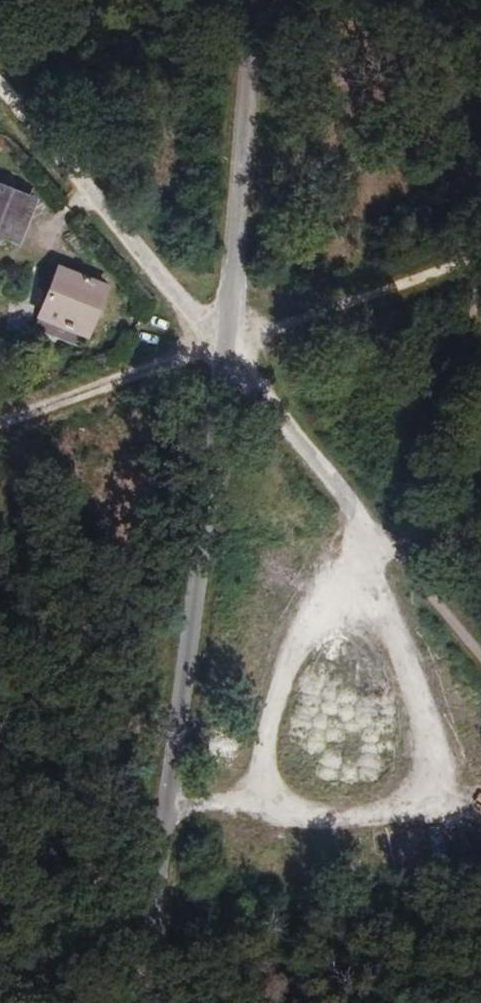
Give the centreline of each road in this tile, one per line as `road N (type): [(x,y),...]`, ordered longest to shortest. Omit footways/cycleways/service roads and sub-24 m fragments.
road 1 (unclassified): [(253,0),(226,351),(140,1002)]
road 2 (track): [(421,589),(0,80)]
road 3 (track): [(371,534),(343,547),(308,613),(261,781),(270,805),(480,815)]
road 4 (track): [(0,423),(480,261)]
road 5 (track): [(445,816),(449,768),(415,671),(343,547)]

